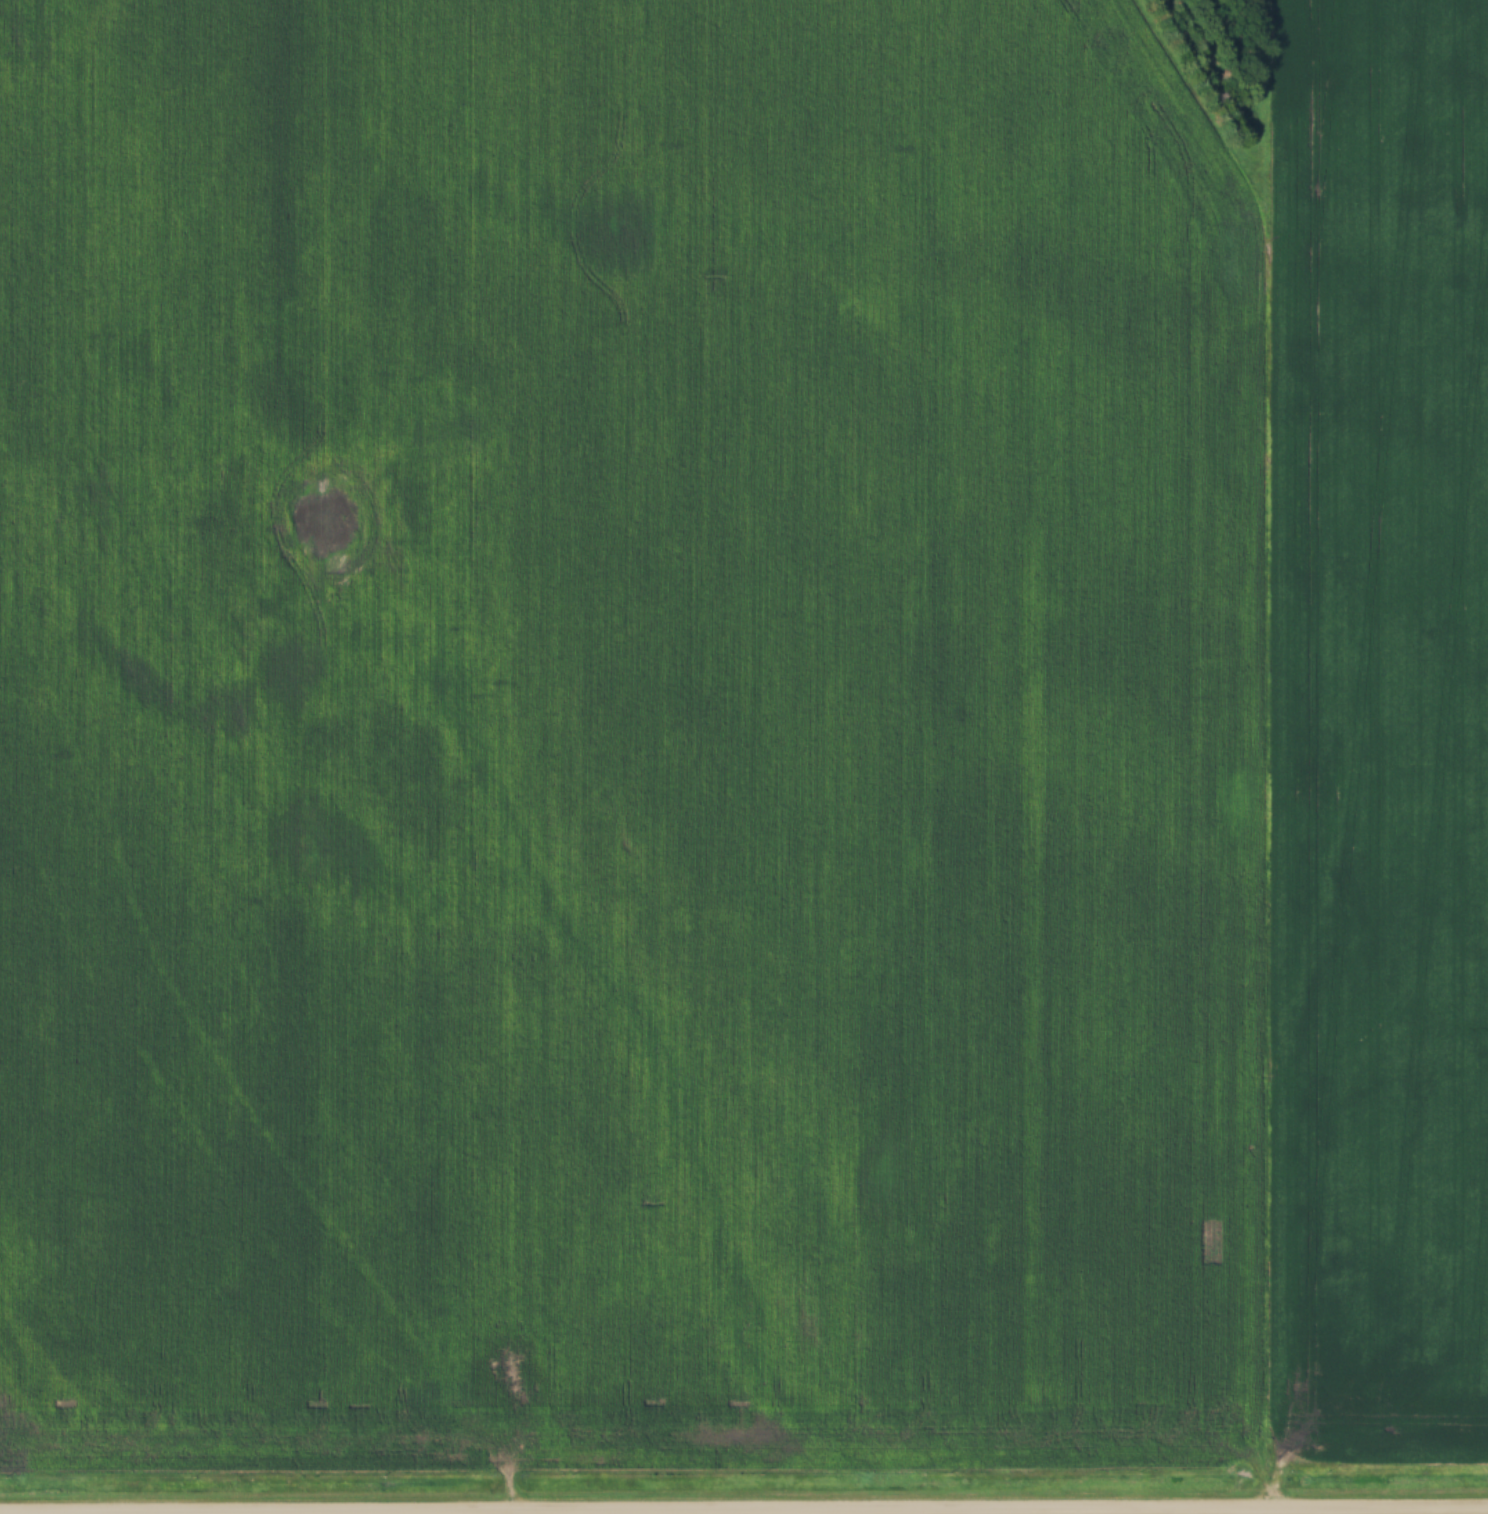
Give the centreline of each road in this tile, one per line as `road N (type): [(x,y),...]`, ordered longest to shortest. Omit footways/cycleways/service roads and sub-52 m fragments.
road 1 (residential): [(1189,1513),(1487,1513)]

